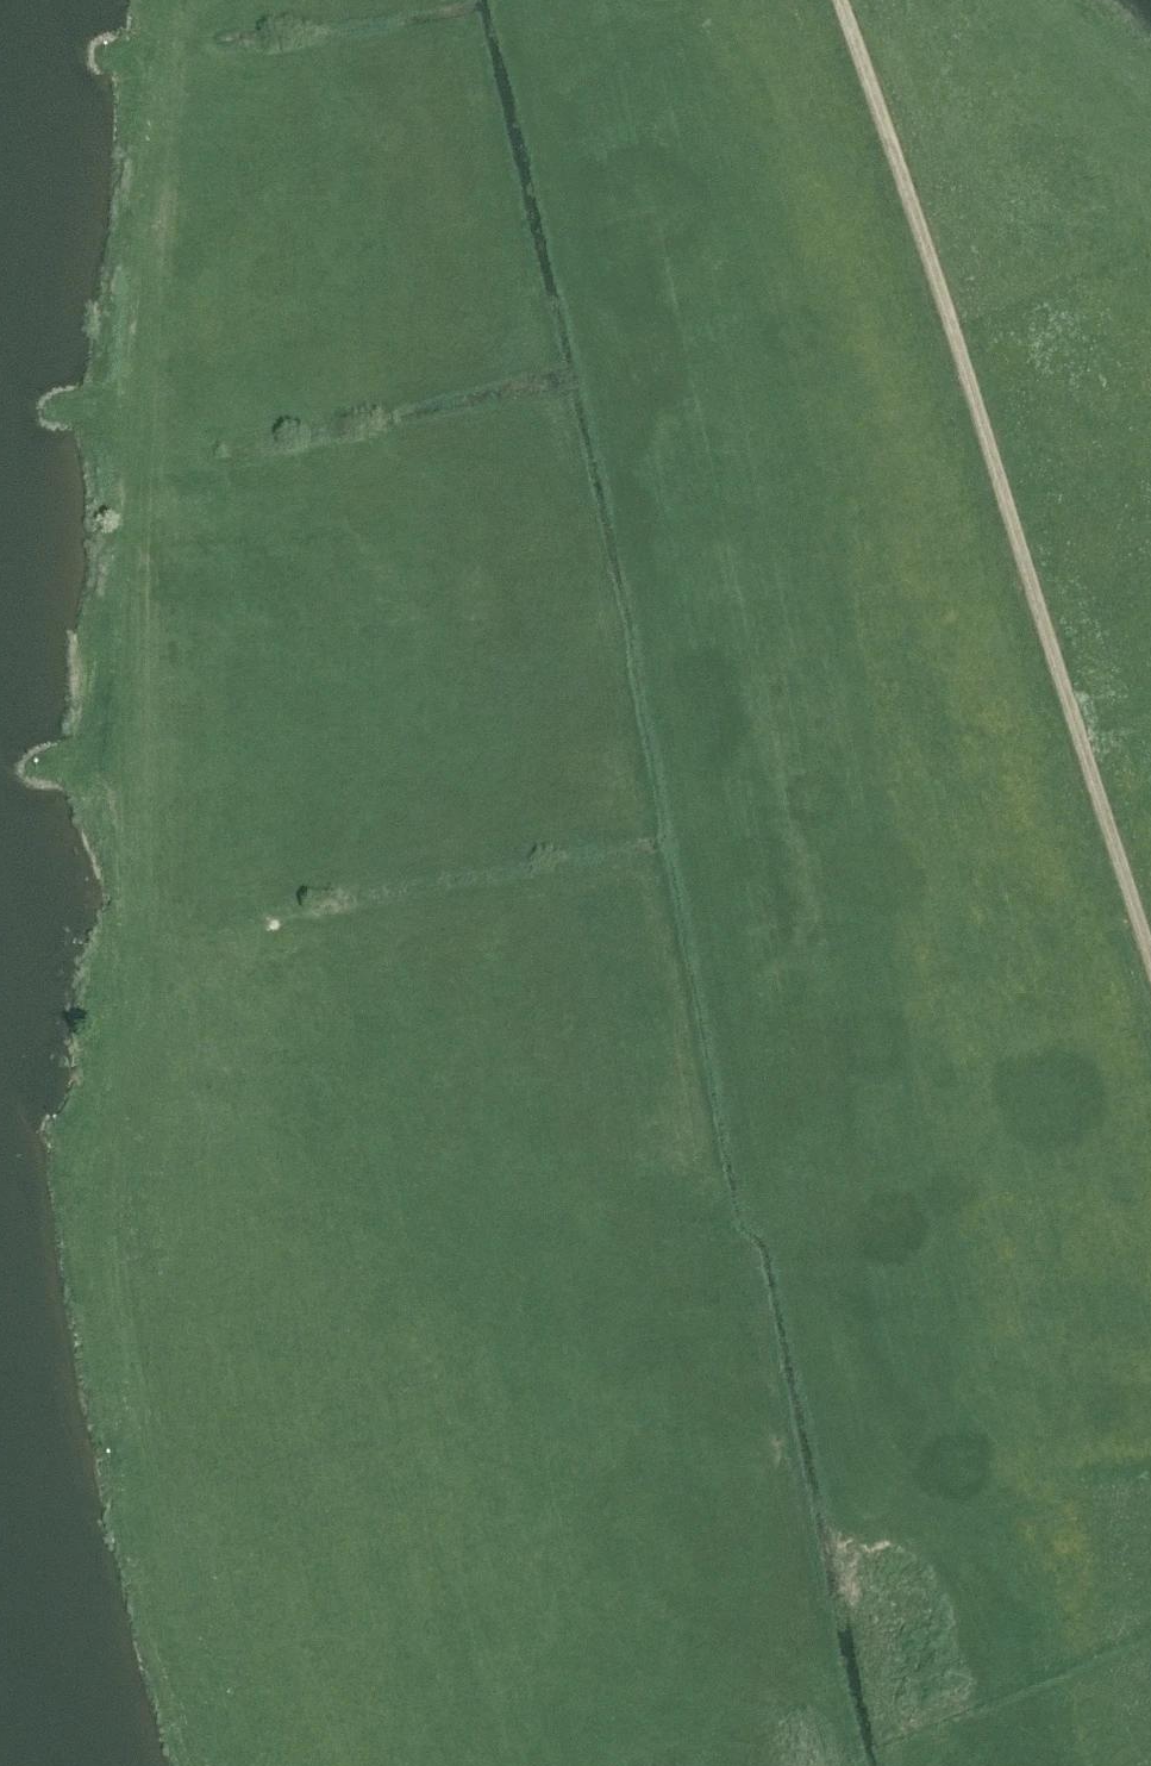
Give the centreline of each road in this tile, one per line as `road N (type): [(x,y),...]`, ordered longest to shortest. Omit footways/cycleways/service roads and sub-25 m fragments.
road 1 (track): [(840,0),(1150,962)]

